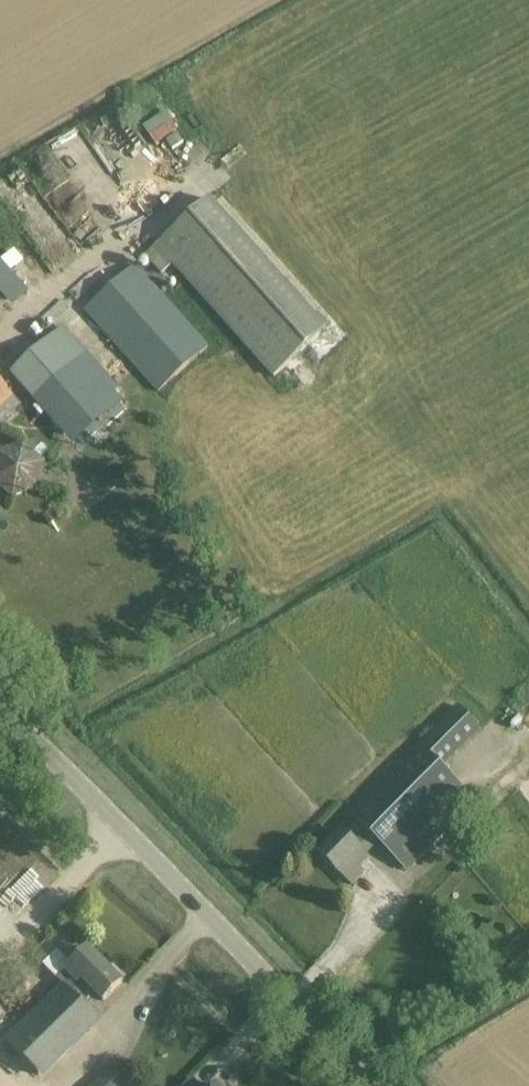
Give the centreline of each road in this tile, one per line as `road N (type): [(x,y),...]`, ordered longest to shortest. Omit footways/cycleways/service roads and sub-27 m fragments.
road 1 (tertiary): [(373,1085),(0,697)]

